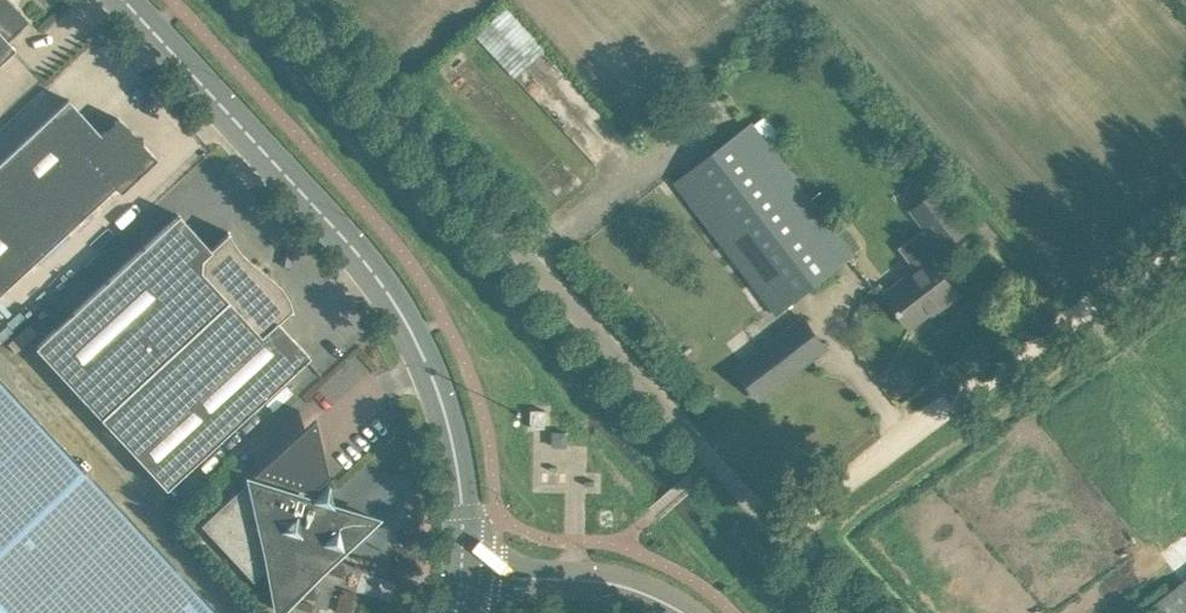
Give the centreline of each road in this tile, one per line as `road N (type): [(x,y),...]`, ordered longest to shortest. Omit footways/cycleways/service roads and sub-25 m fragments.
road 1 (unclassified): [(853,612),(292,0)]
road 2 (unclassified): [(119,0),(357,253),(403,317),(443,408),(457,465),(460,577)]
road 3 (track): [(778,531),(1185,239)]
road 4 (unclassified): [(681,612),(624,585),(460,577)]

